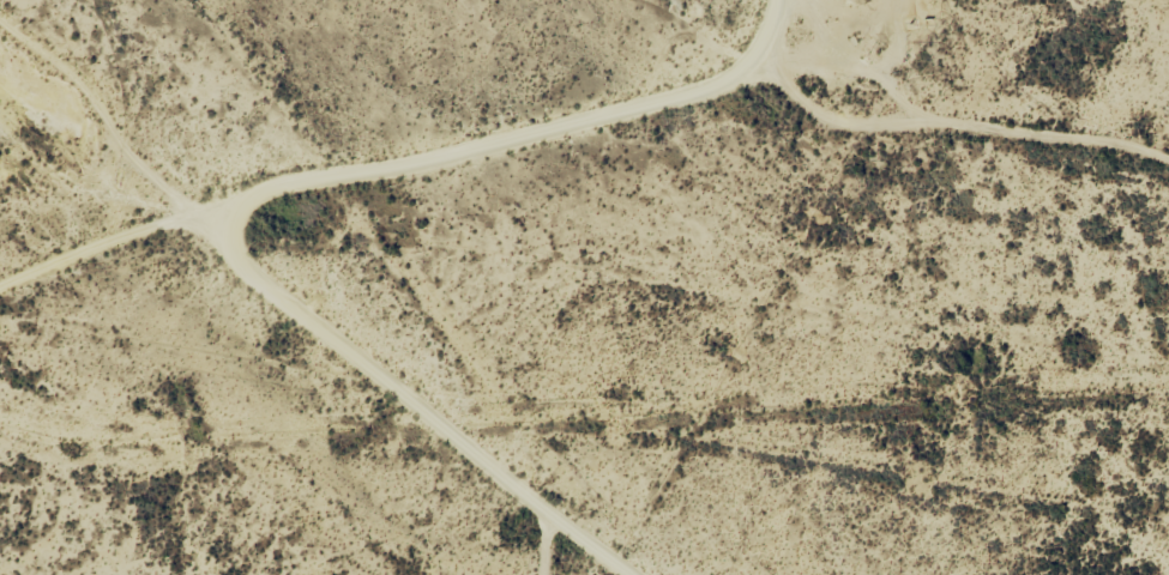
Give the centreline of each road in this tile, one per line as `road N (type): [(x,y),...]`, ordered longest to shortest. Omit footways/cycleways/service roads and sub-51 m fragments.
road 1 (track): [(1168,174),(890,108),(801,114),(819,180),(944,352),(1168,569)]
road 2 (track): [(801,114),(736,108),(403,156),(195,228),(0,34)]
road 3 (track): [(629,574),(195,228),(0,304)]

